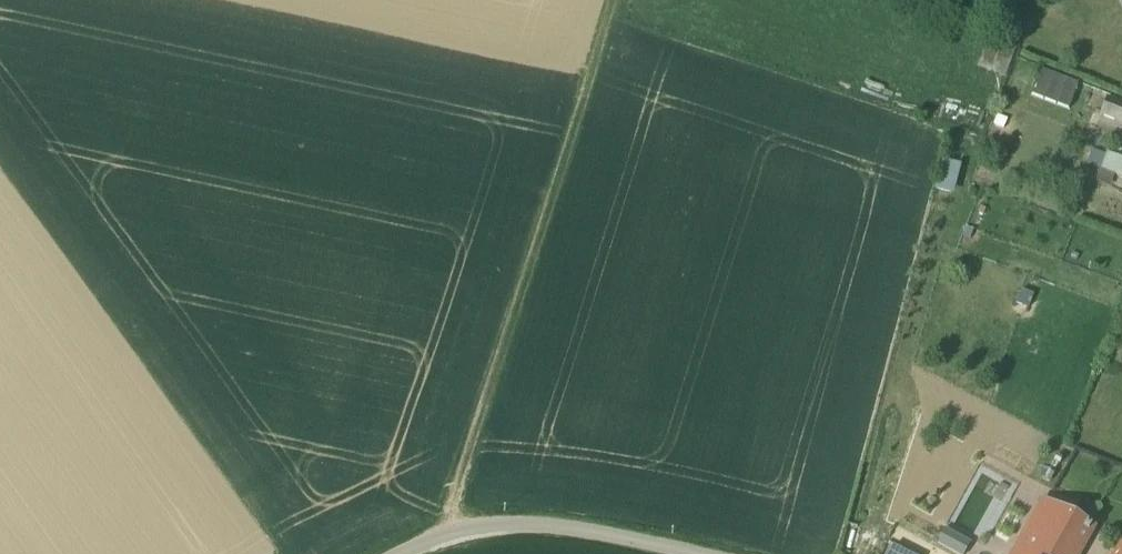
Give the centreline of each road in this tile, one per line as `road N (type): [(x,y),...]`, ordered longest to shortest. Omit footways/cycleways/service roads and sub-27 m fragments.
road 1 (track): [(609,0),(454,506),(453,542)]
road 2 (unclassified): [(420,553),(507,532),(664,553)]

